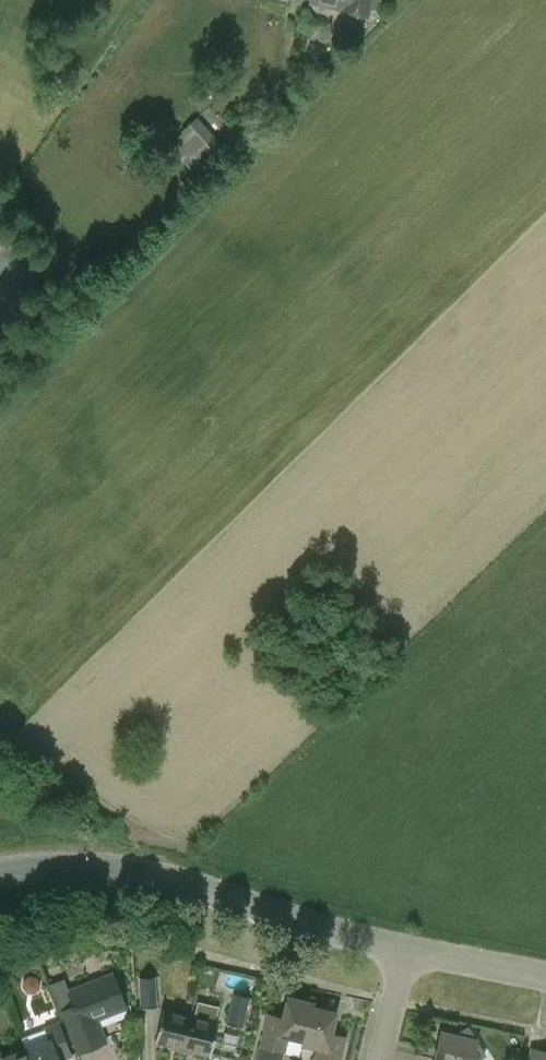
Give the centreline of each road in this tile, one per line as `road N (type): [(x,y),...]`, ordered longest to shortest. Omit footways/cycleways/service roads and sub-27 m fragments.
road 1 (residential): [(0,875),(147,876),(403,948)]
road 2 (residential): [(403,948),(545,980)]

